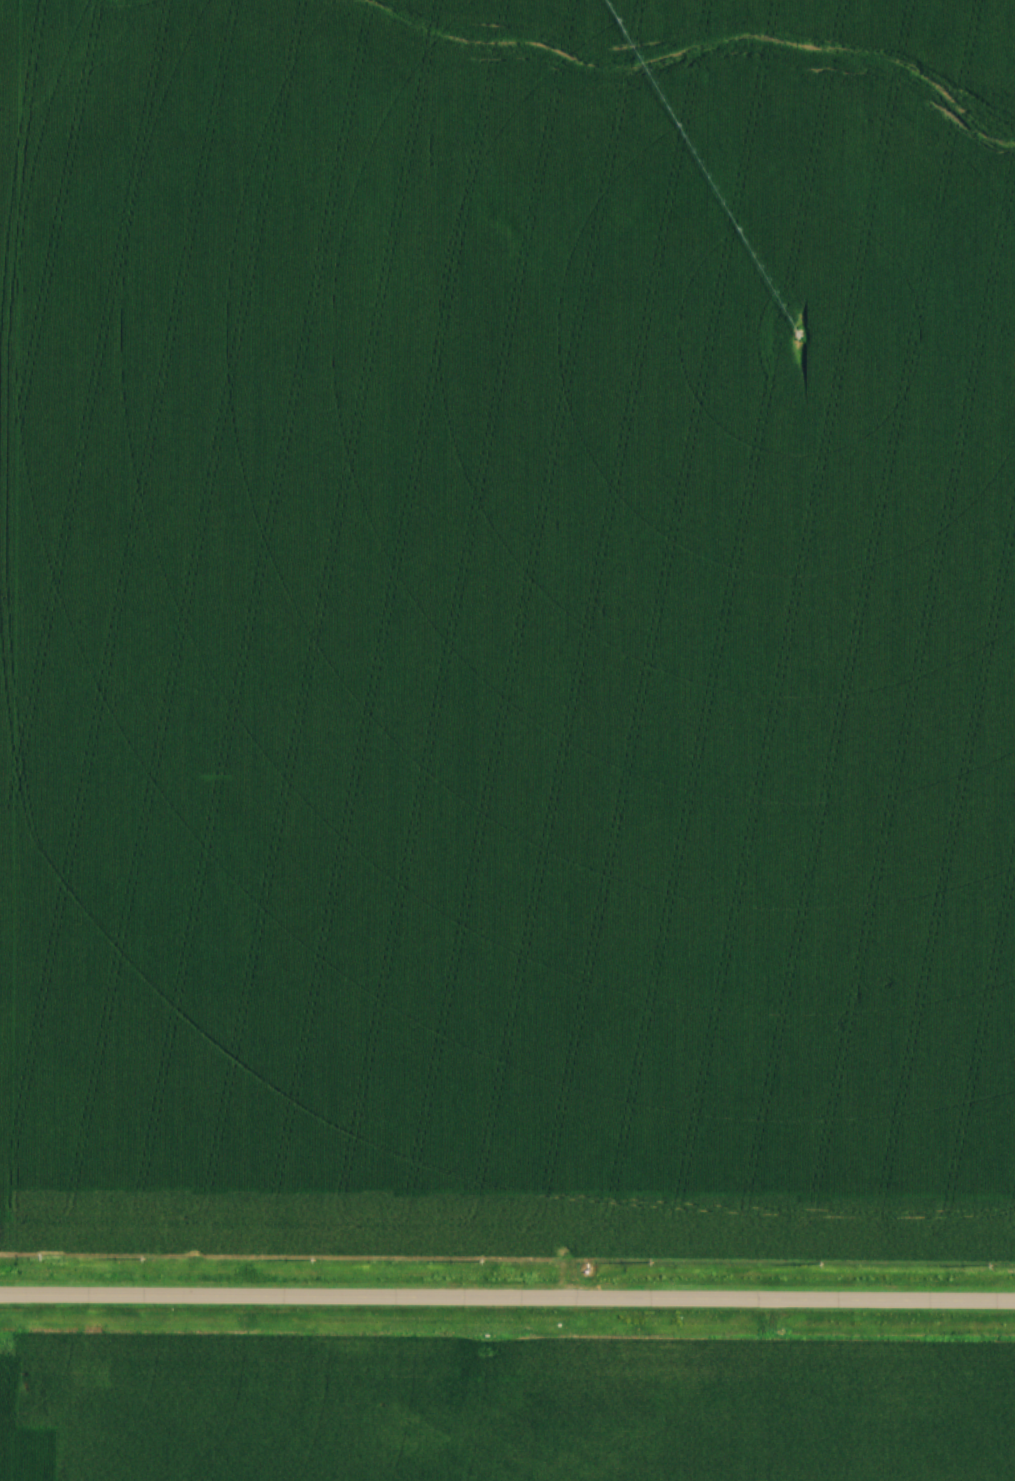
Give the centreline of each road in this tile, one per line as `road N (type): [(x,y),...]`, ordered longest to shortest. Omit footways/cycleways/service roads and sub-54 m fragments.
road 1 (tertiary): [(1014,1301),(0,1295)]

